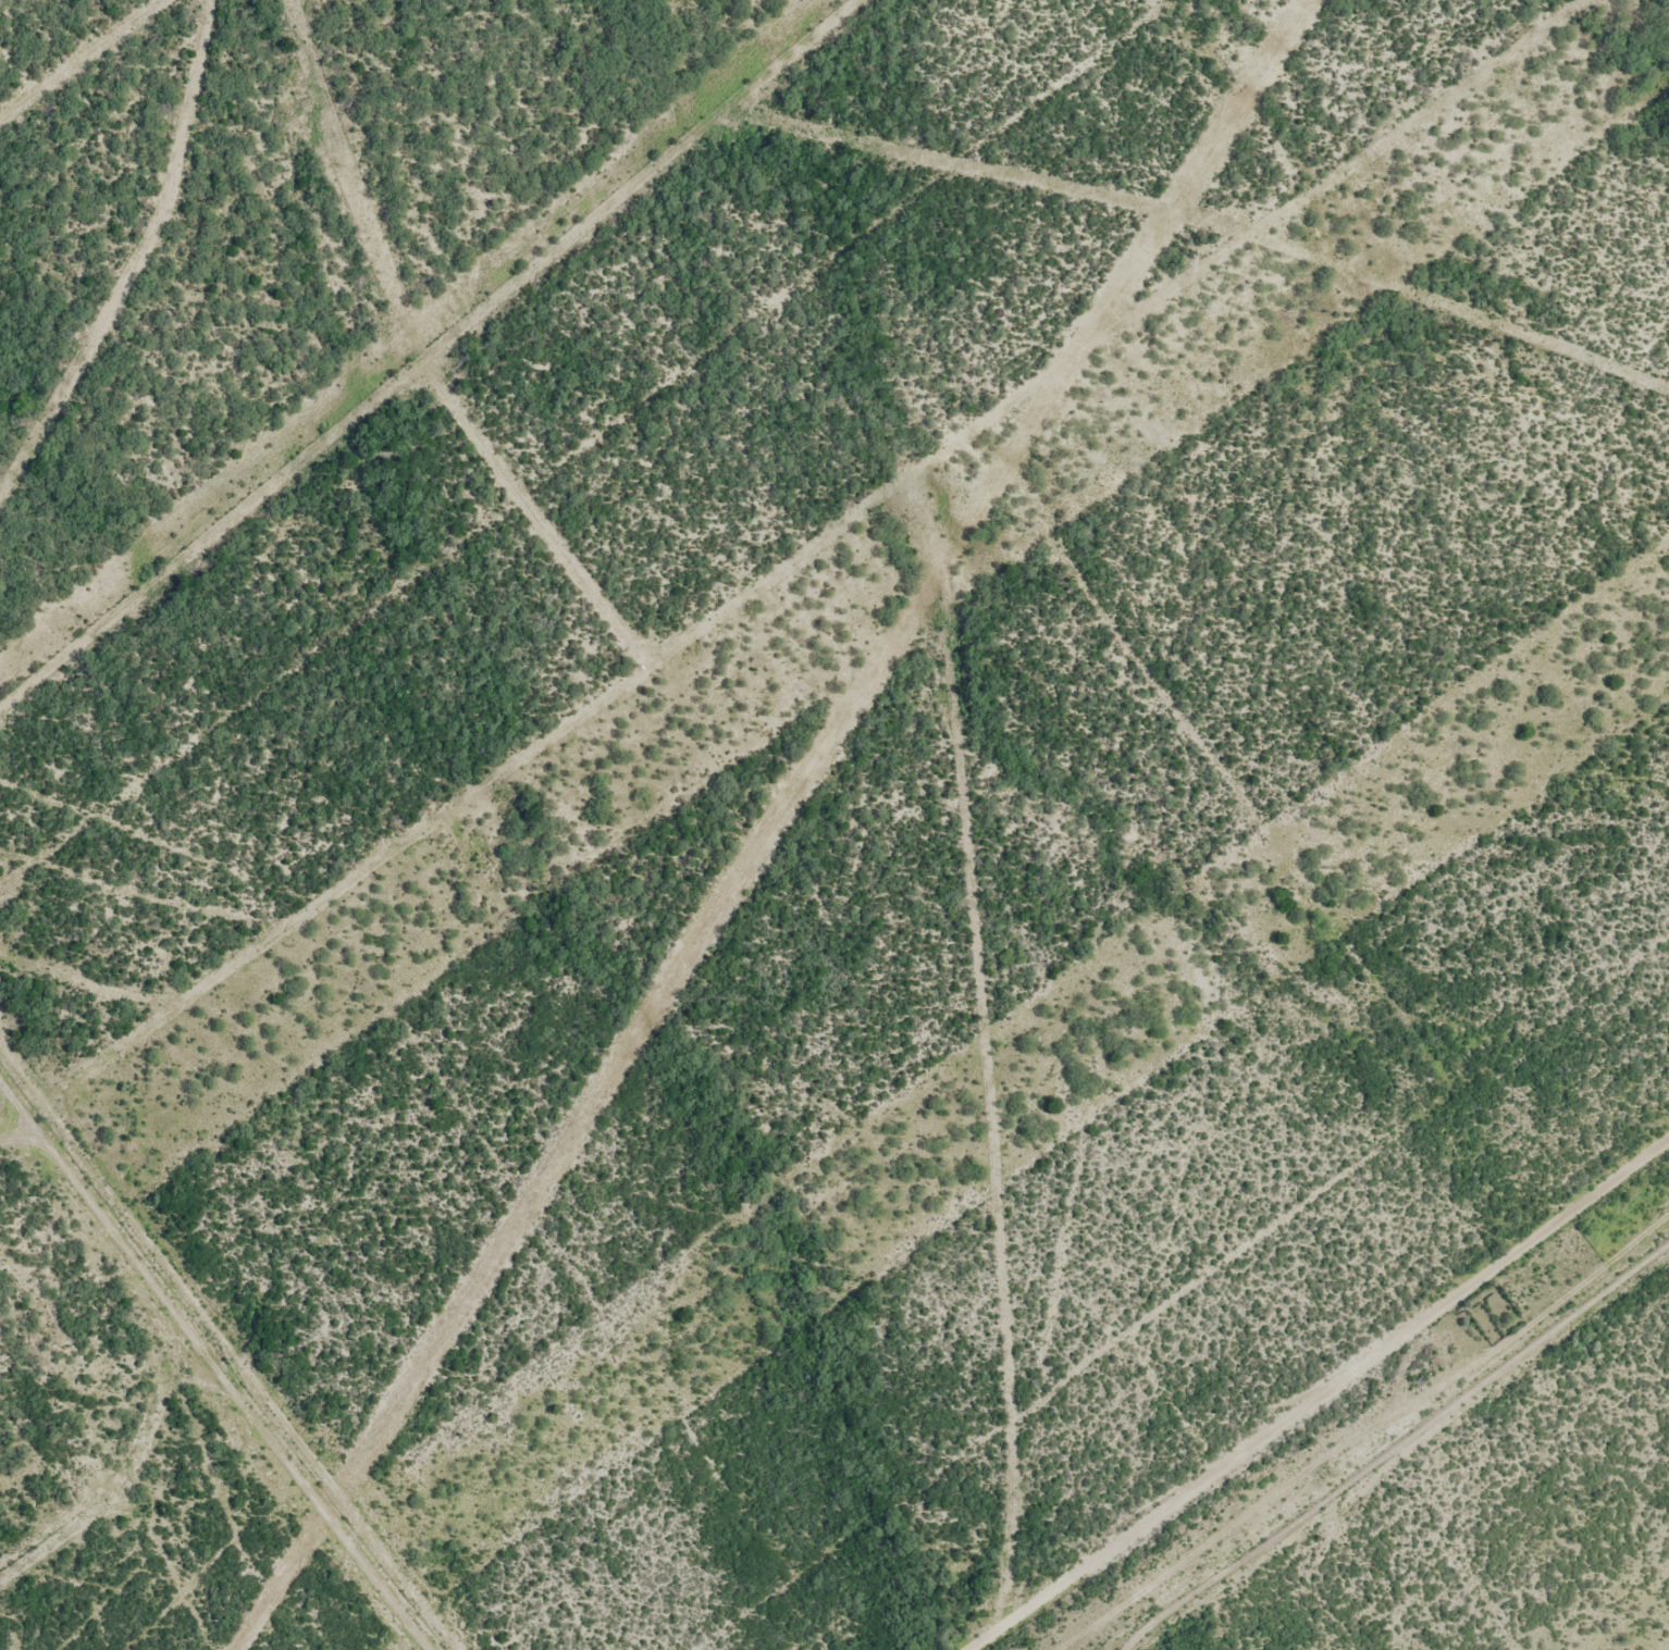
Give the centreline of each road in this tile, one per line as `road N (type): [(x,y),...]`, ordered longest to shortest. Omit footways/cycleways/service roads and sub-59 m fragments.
road 1 (track): [(966,1649),(1668,1139)]
road 2 (residential): [(1143,1649),(1426,1423),(1668,1247)]

